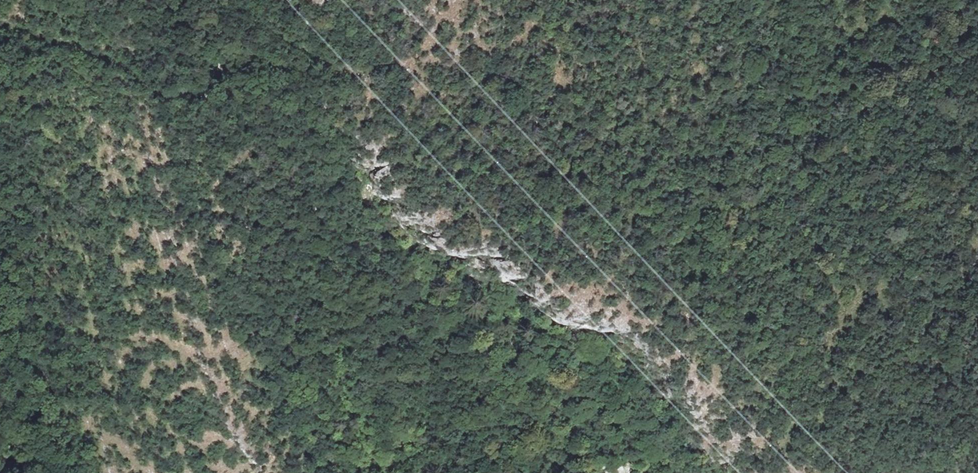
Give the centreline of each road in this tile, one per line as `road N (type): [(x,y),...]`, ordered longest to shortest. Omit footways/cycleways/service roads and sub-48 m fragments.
road 1 (track): [(238,0),(337,71),(256,55),(235,58),(192,94),(171,93),(117,59),(0,24)]

